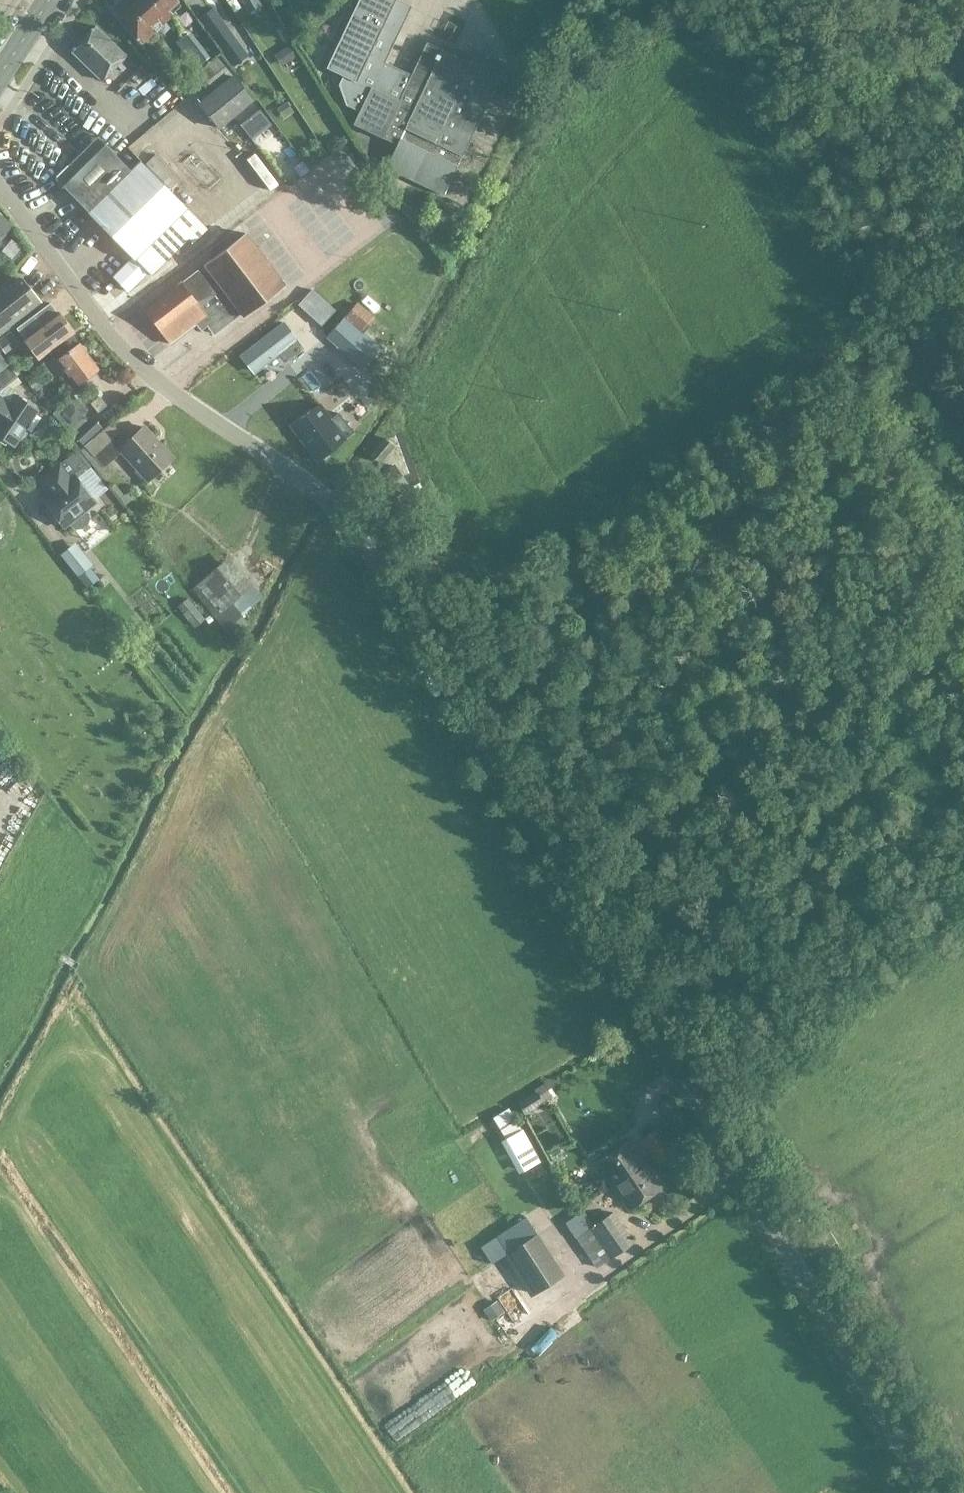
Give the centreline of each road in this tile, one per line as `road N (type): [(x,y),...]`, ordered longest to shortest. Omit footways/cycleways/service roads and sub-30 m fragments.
road 1 (unclassified): [(931,1492),(368,548),(315,490),(142,368),(0,189)]

